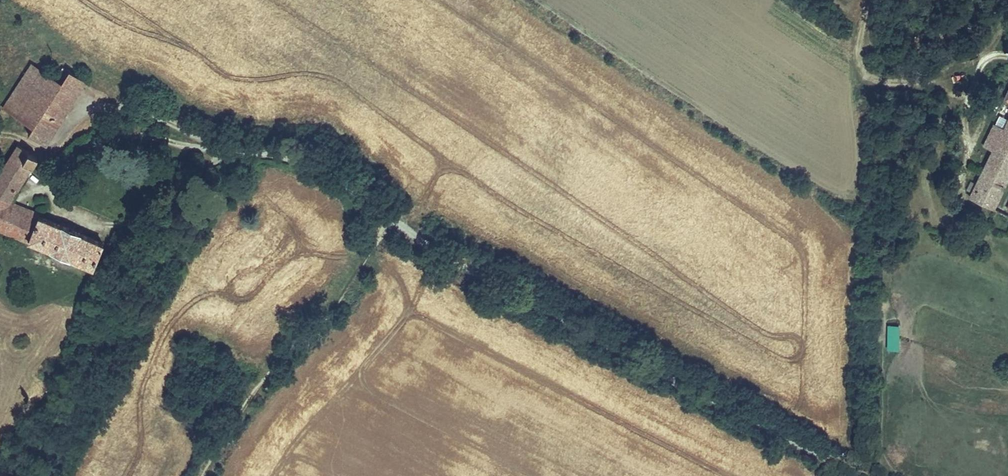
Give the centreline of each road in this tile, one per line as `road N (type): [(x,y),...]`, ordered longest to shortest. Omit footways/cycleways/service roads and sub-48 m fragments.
road 1 (residential): [(867,475),(415,236),(308,159),(227,147),(122,105)]
road 2 (track): [(859,472),(870,219),(865,53),(804,0)]
road 3 (track): [(200,475),(277,360),(348,280),(389,214)]

